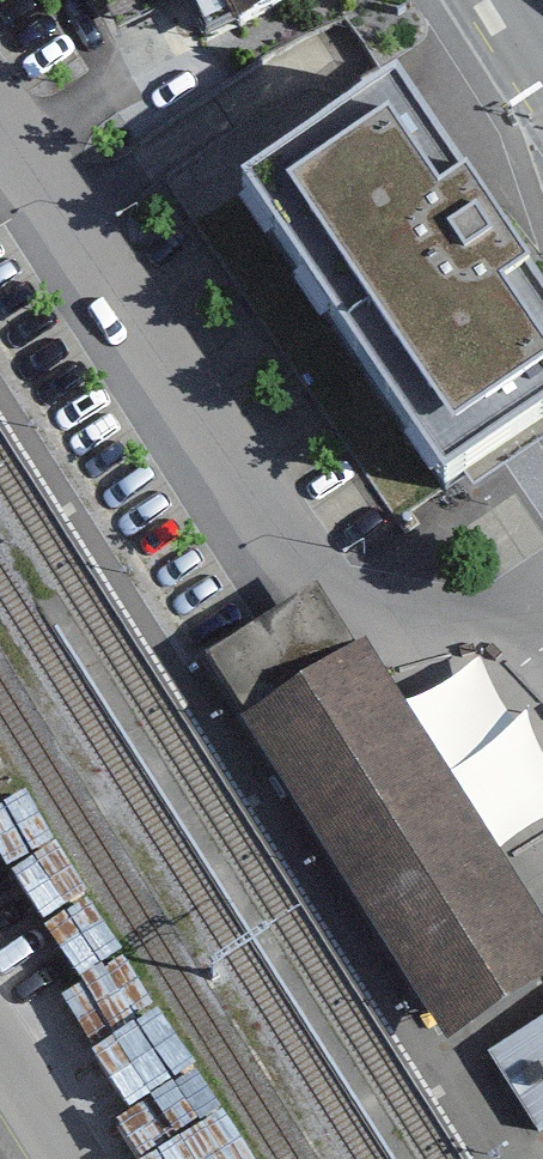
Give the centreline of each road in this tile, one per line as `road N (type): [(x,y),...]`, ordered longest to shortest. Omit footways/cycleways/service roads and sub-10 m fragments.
road 1 (residential): [(0,133),(292,553),(397,611),(542,619)]
road 2 (residential): [(0,1050),(70,1158)]

